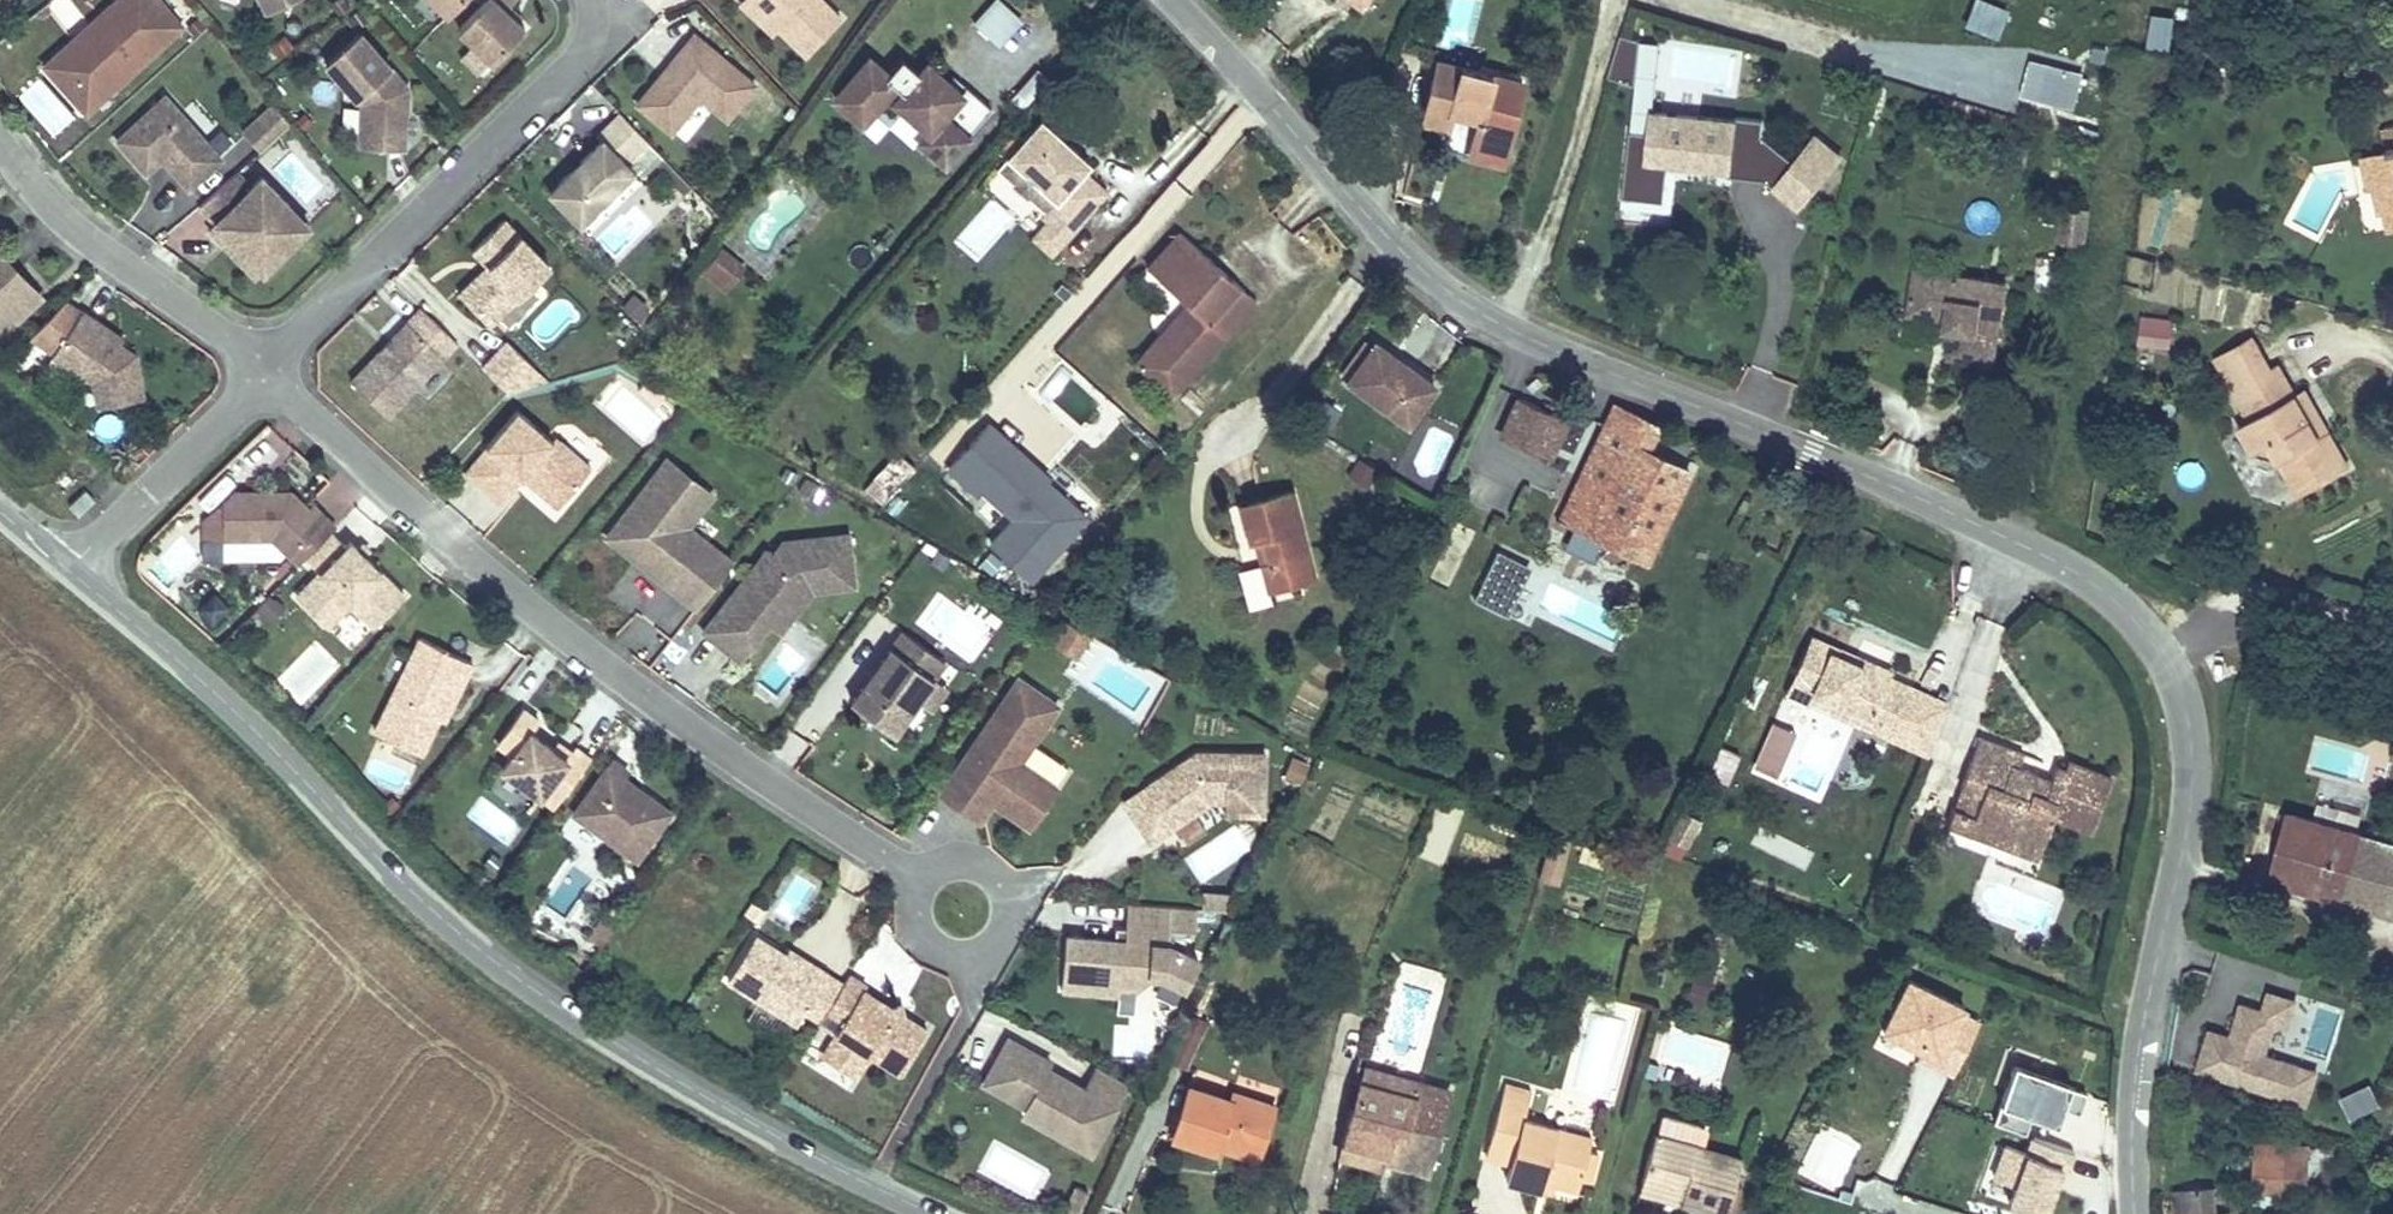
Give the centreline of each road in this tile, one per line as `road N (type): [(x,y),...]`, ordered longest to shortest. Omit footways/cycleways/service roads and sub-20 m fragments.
road 1 (residential): [(1177,0),(1405,242),(1464,291),(1636,388),(1883,481),(2067,563),(2155,637),(2194,734),(2192,799),(2136,1085),(2135,1213)]
road 2 (tertiary): [(69,571),(200,683),(491,959),(738,1117),(932,1213)]
road 3 (residential): [(965,906),(641,693),(268,381)]
road 4 (residential): [(268,381),(610,20),(590,0)]
road 5 (residential): [(268,381),(65,221),(0,142)]
road 6 (residential): [(69,571),(268,381)]

